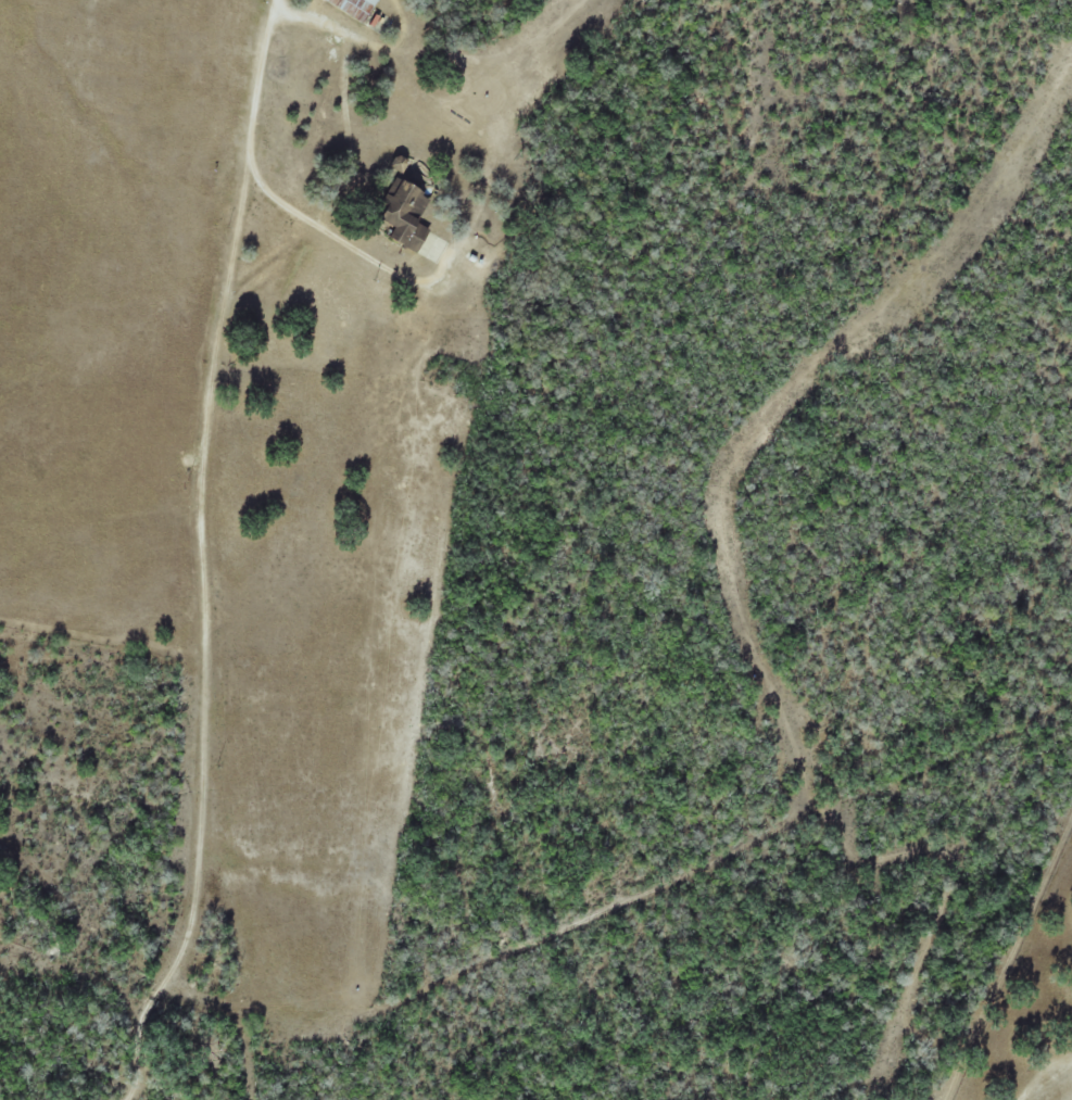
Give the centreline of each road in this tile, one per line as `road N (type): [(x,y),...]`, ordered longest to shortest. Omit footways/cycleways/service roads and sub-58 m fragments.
road 1 (residential): [(62,1099),(151,1021),(240,867),(225,506),(240,300),(266,241)]

